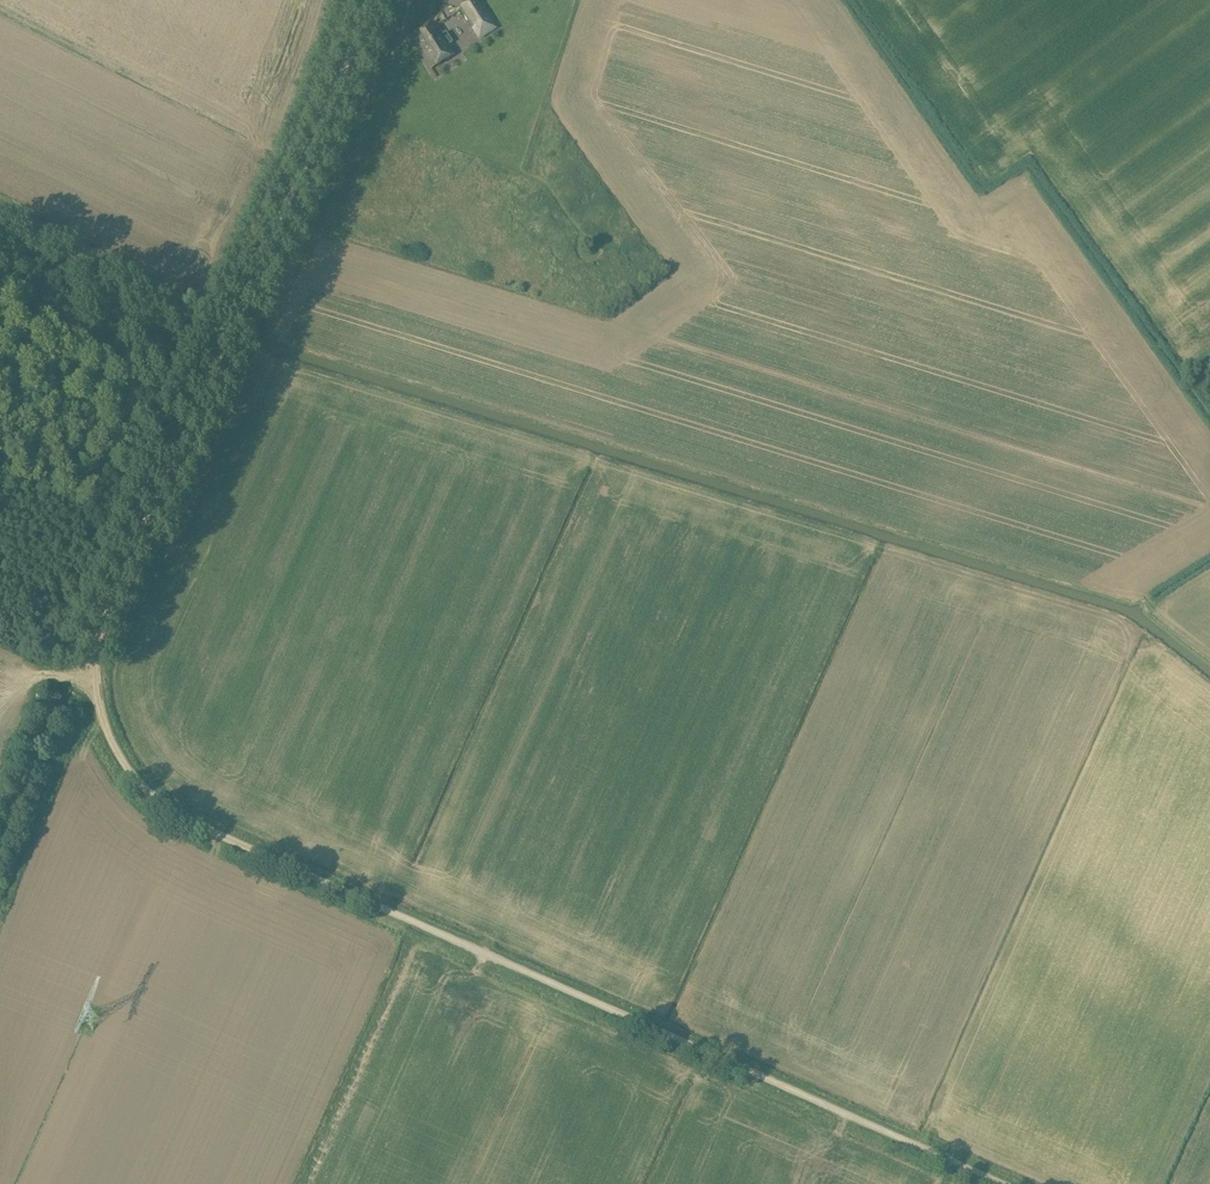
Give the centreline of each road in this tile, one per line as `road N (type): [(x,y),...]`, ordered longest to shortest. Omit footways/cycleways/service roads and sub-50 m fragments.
road 1 (unclassified): [(1000,1183),(192,822),(149,792),(116,750),(94,668),(103,621),(350,65),(367,0)]

